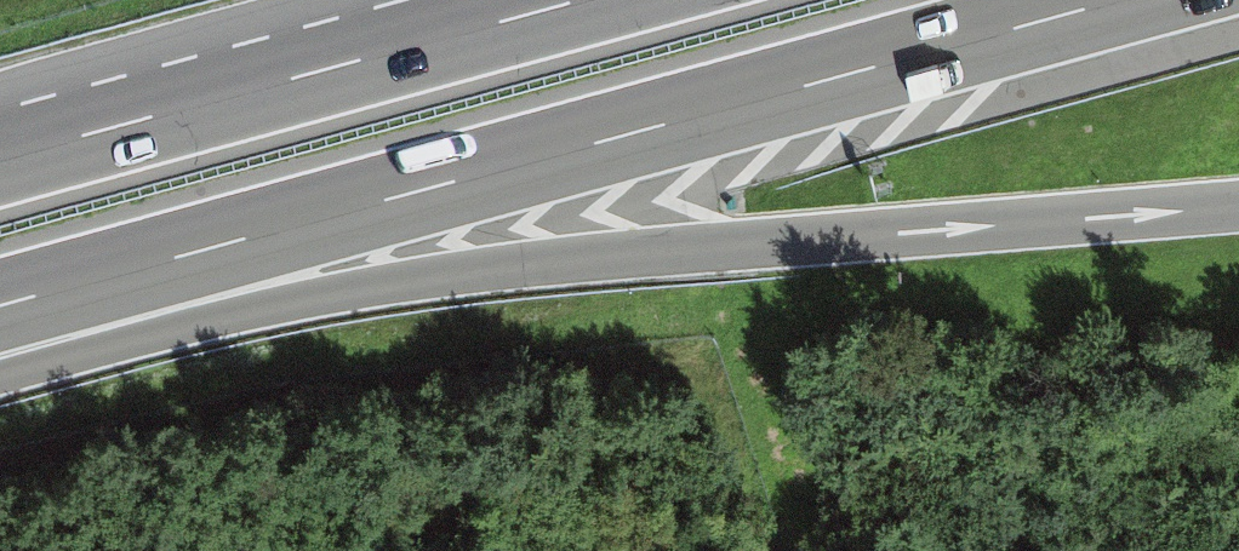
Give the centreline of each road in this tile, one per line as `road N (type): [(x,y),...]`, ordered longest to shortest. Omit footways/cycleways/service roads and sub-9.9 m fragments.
road 1 (motorway): [(0,354),(526,265),(1238,207)]
road 2 (motorway): [(0,308),(1125,0)]
road 3 (motorway): [(569,0),(0,157)]

